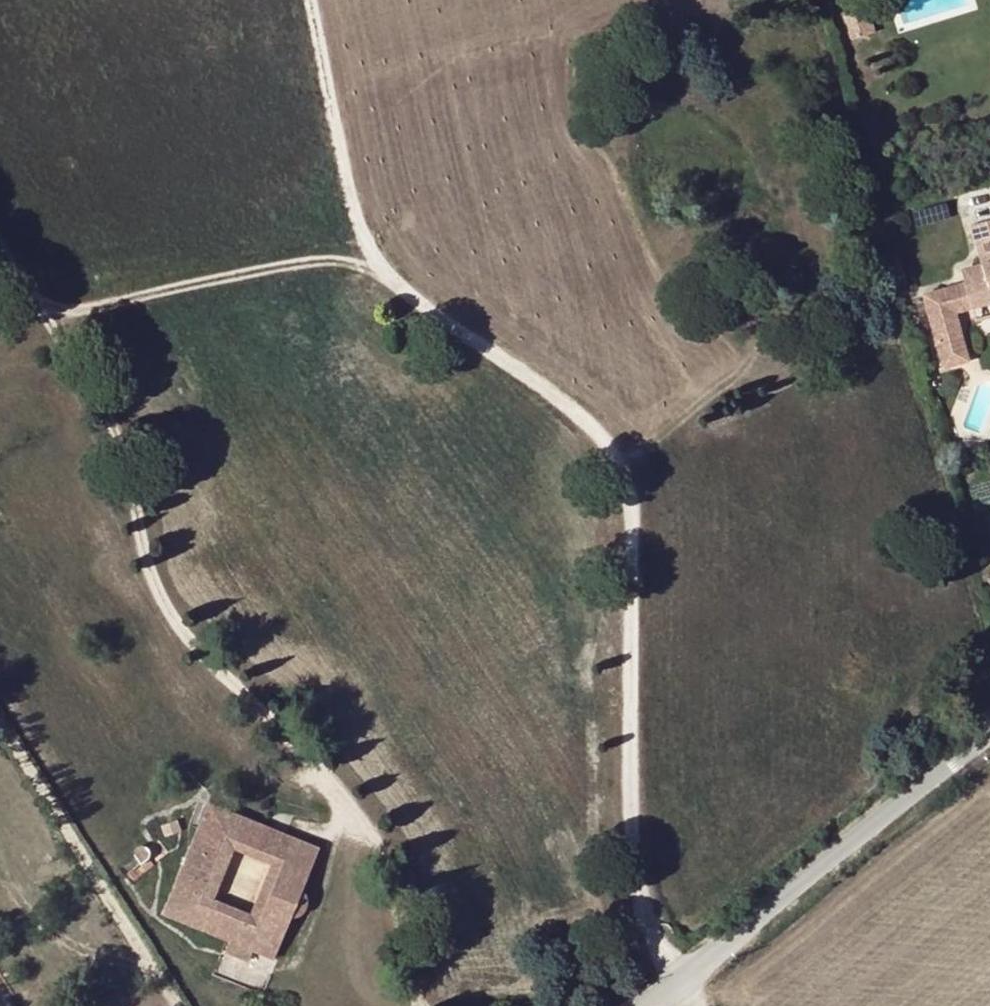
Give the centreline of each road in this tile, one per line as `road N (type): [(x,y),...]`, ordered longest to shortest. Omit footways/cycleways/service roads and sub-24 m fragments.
road 1 (track): [(677,979),(648,930),(635,862),(626,483),(589,423),(407,294),(362,238),(308,0)]
road 2 (track): [(418,1005),(382,859),(295,743),(201,657),(164,603),(108,416),(34,296)]
road 3 (tertiary): [(638,1005),(989,735)]
road 4 (track): [(385,271),(293,265),(57,309),(34,296),(0,246)]

